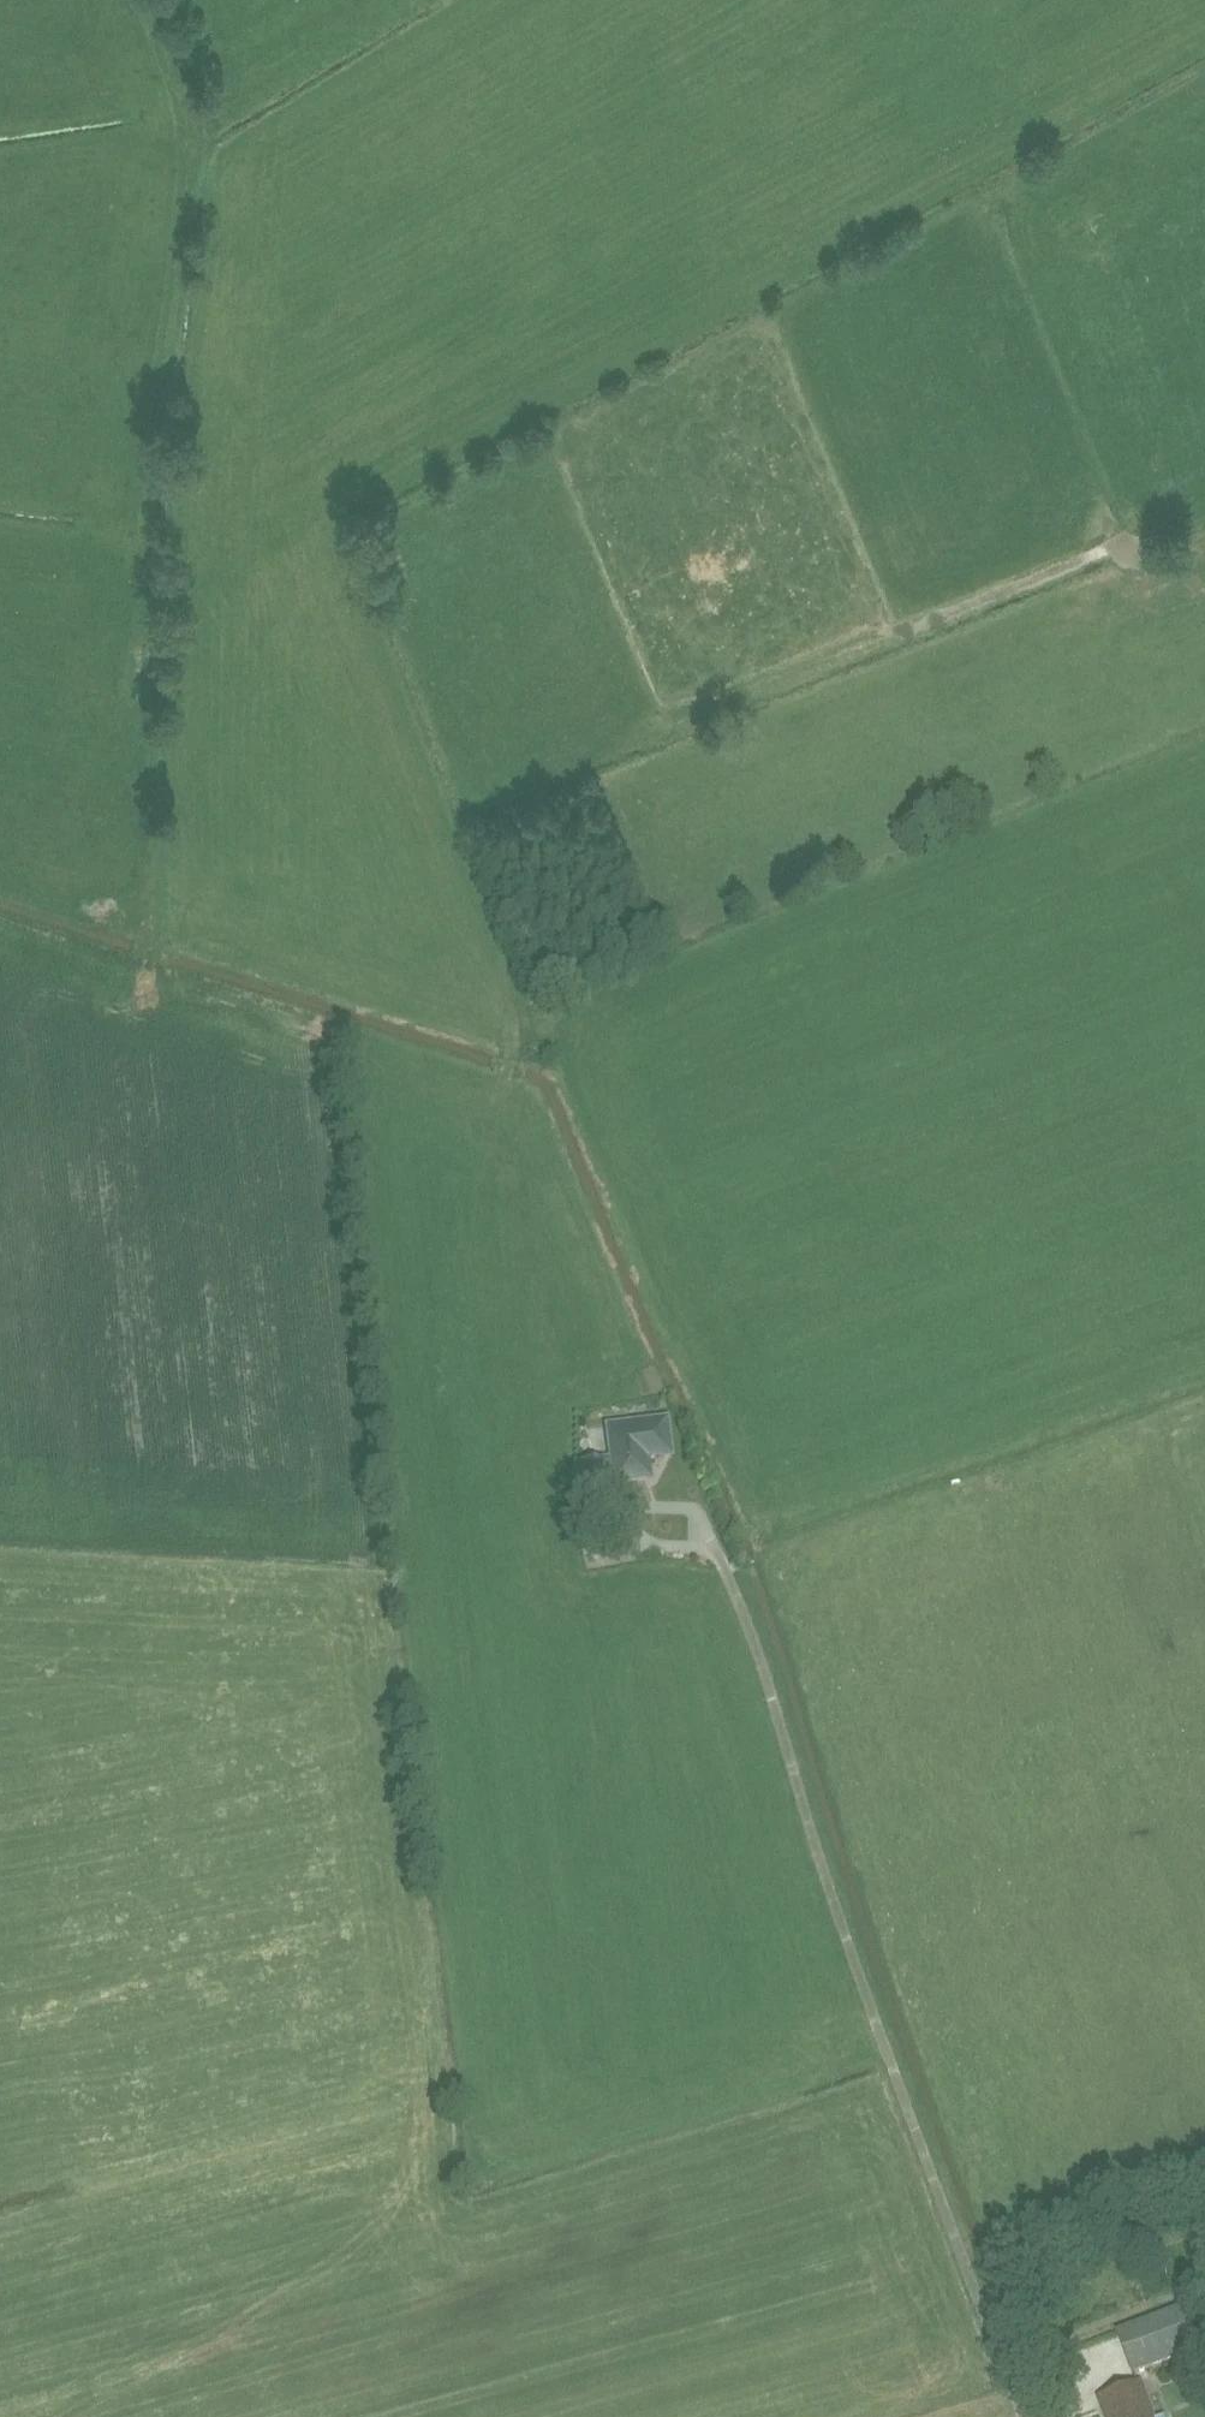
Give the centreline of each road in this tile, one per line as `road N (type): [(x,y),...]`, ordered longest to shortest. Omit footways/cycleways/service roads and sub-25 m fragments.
road 1 (unclassified): [(1027,2416),(709,1534)]

